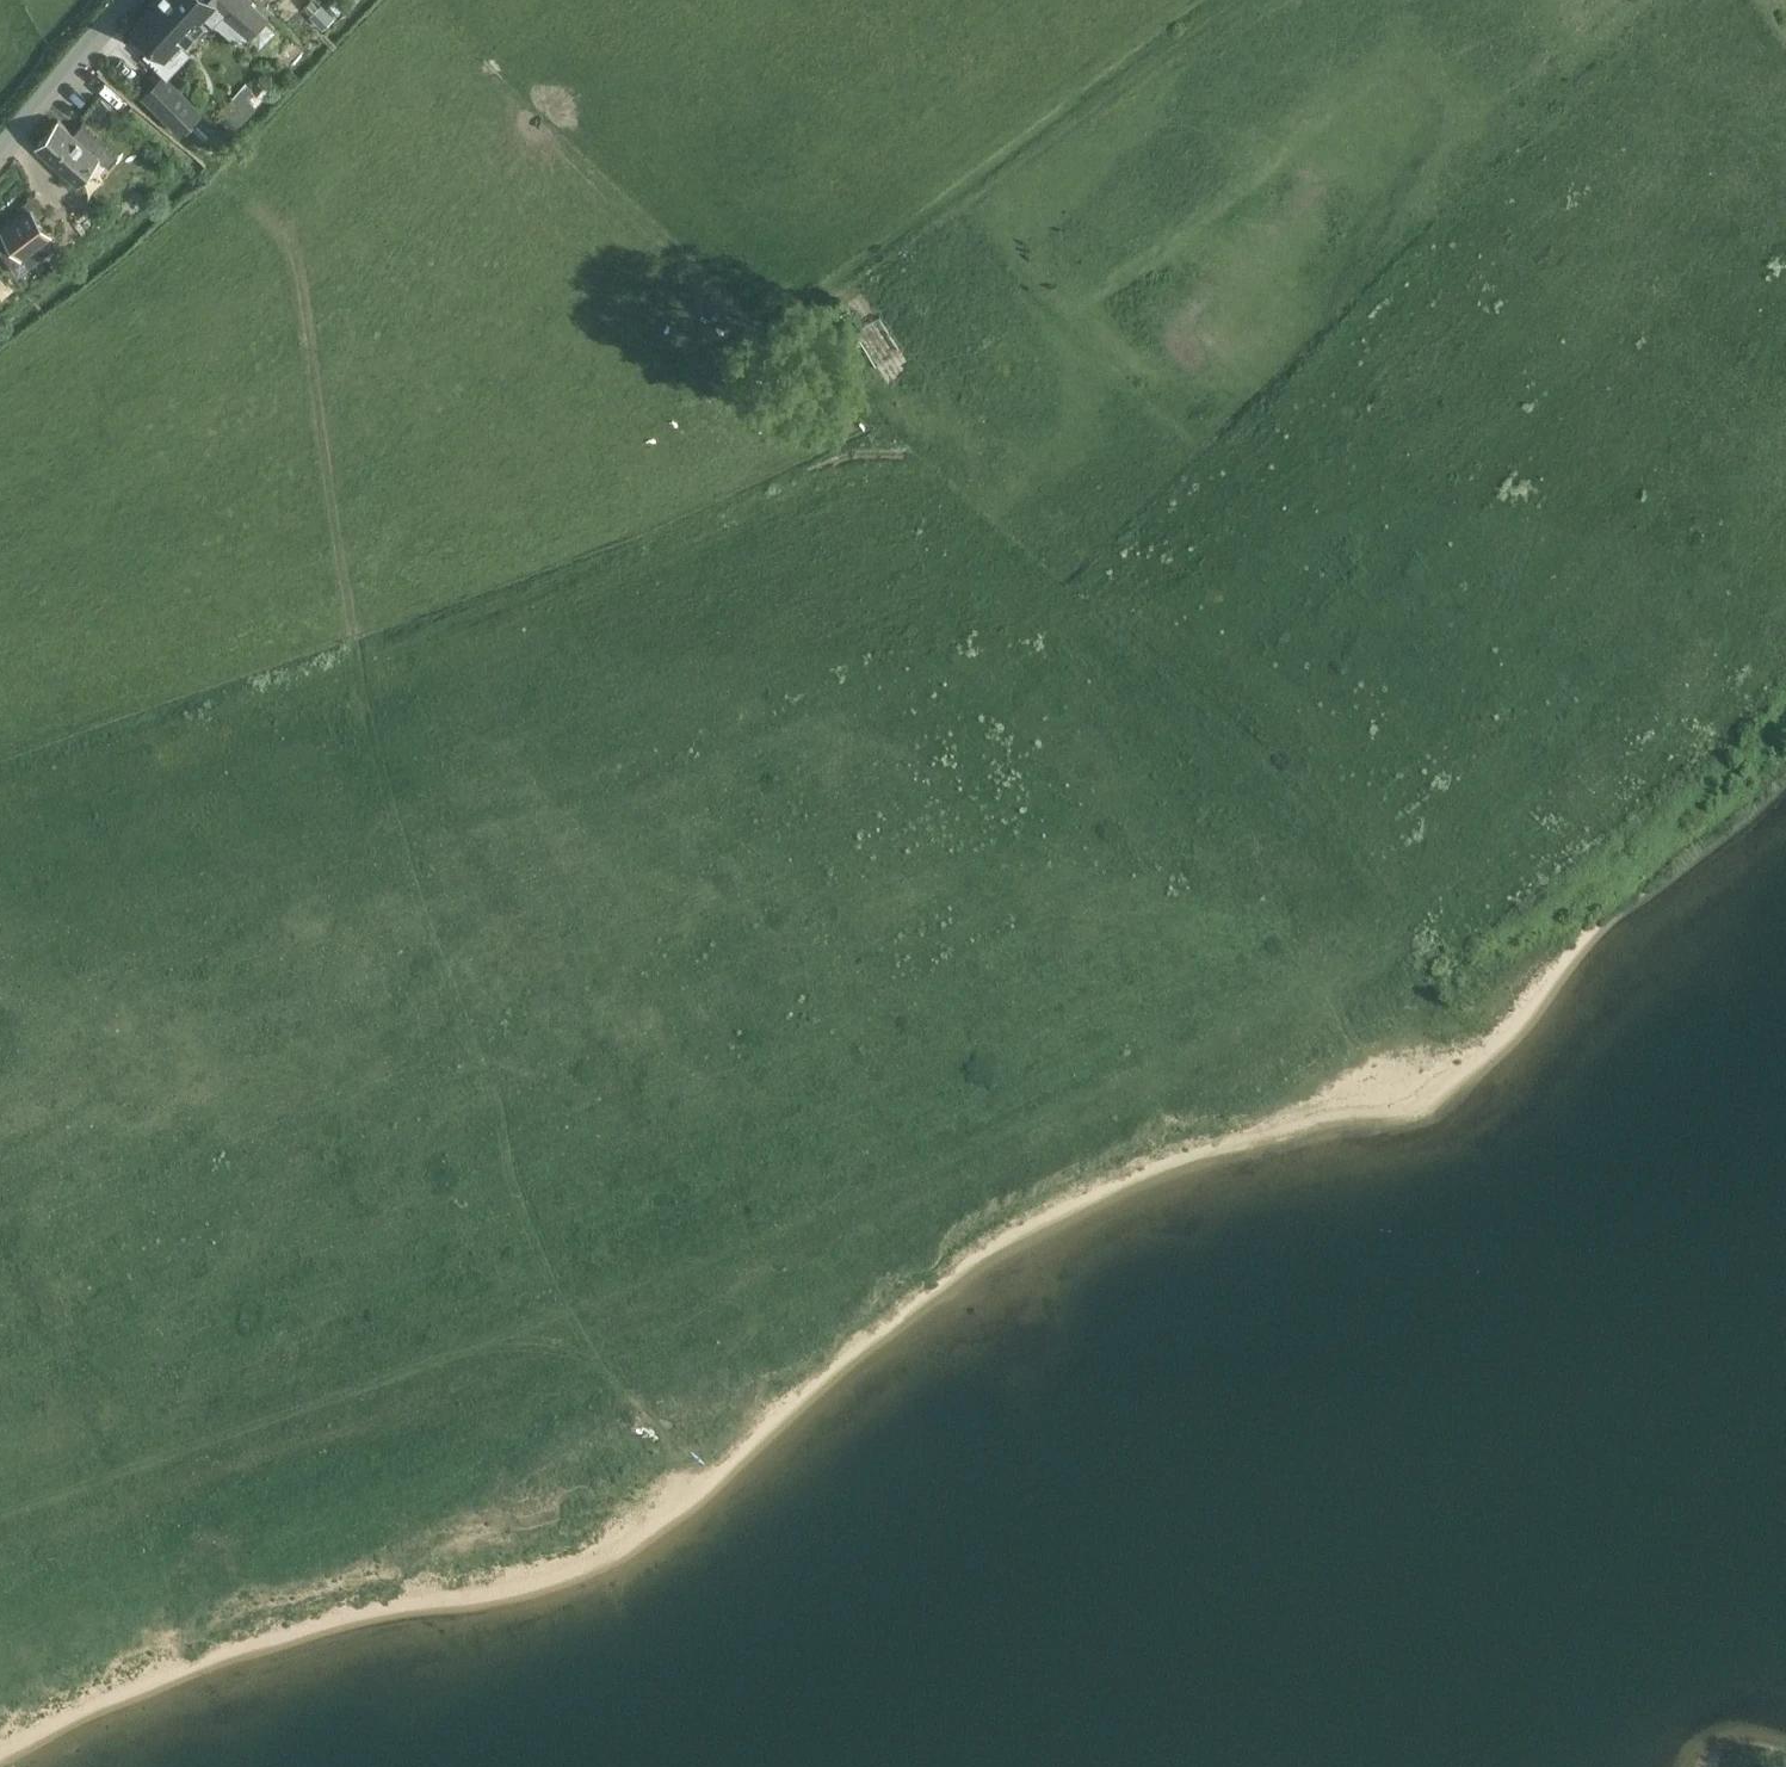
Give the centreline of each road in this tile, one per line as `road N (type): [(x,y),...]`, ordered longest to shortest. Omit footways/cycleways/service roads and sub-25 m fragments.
road 1 (tertiary): [(0,155),(134,0)]

